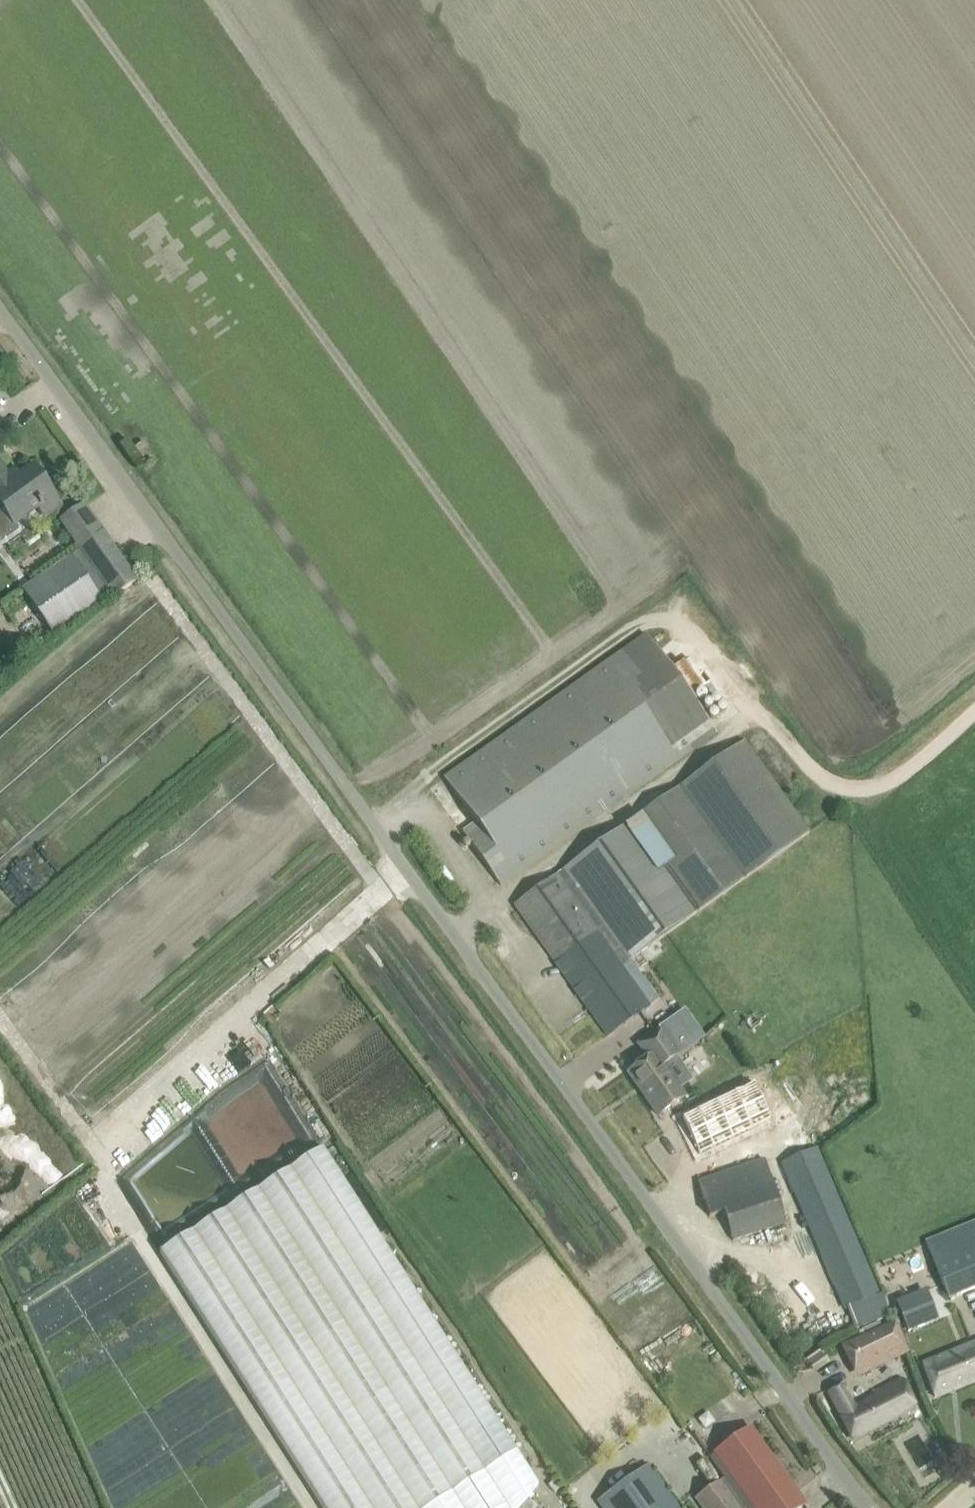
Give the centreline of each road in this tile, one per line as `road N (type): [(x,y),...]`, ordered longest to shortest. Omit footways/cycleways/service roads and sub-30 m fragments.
road 1 (unclassified): [(868,1507),(0,313)]

